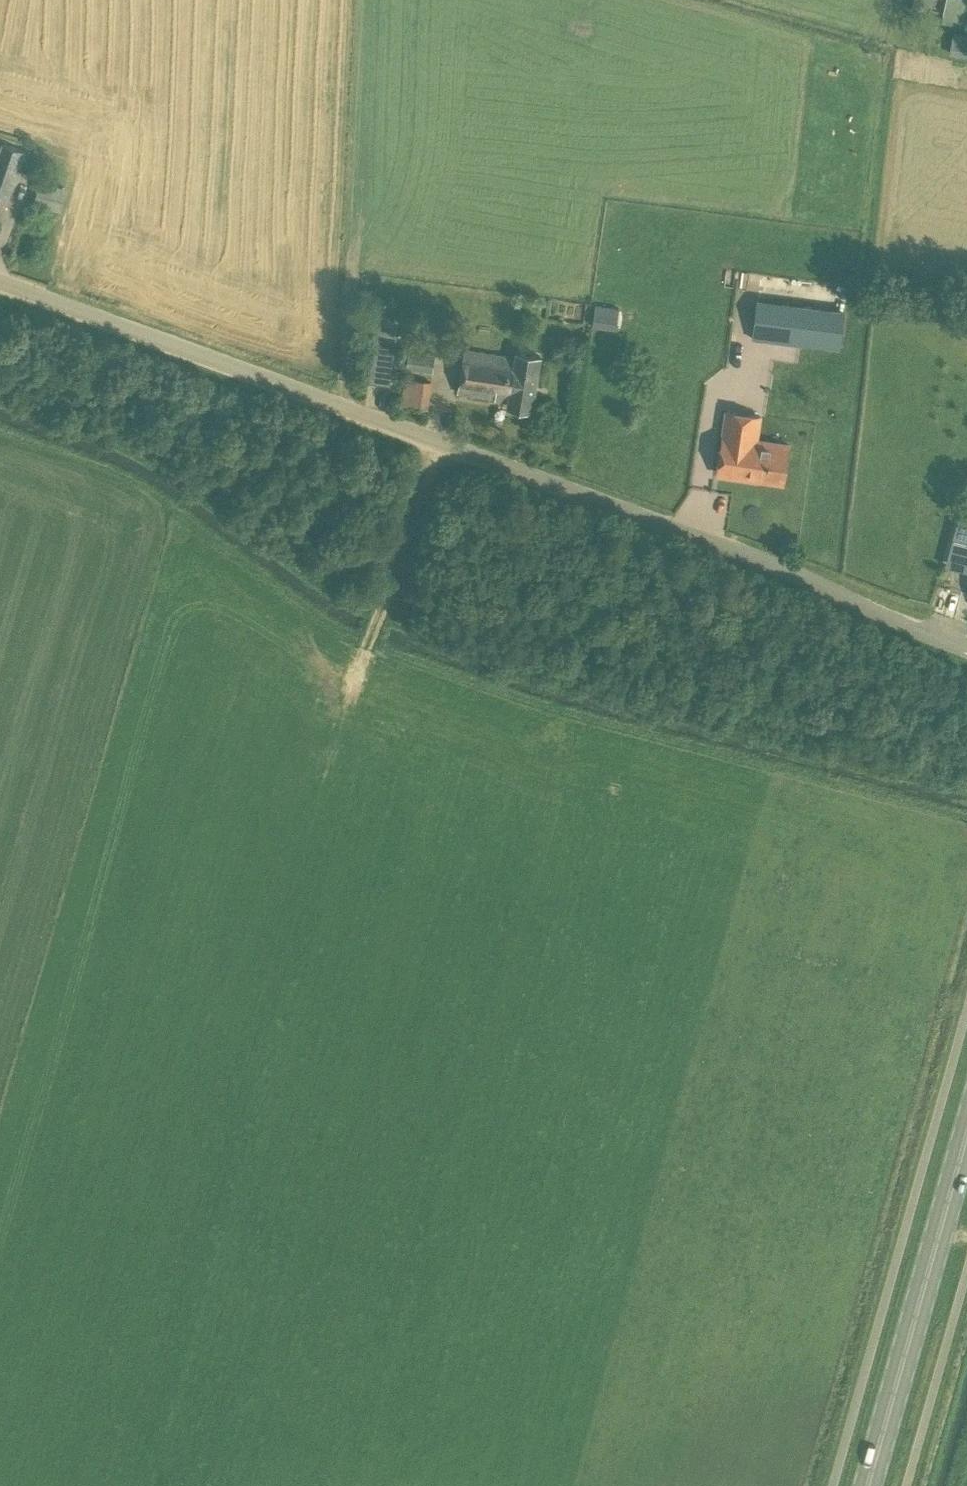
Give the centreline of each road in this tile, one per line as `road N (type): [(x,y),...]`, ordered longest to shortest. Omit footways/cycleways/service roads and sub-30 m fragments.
road 1 (unclassified): [(966,649),(663,519),(0,281)]
road 2 (primary): [(865,1485),(966,1139)]

